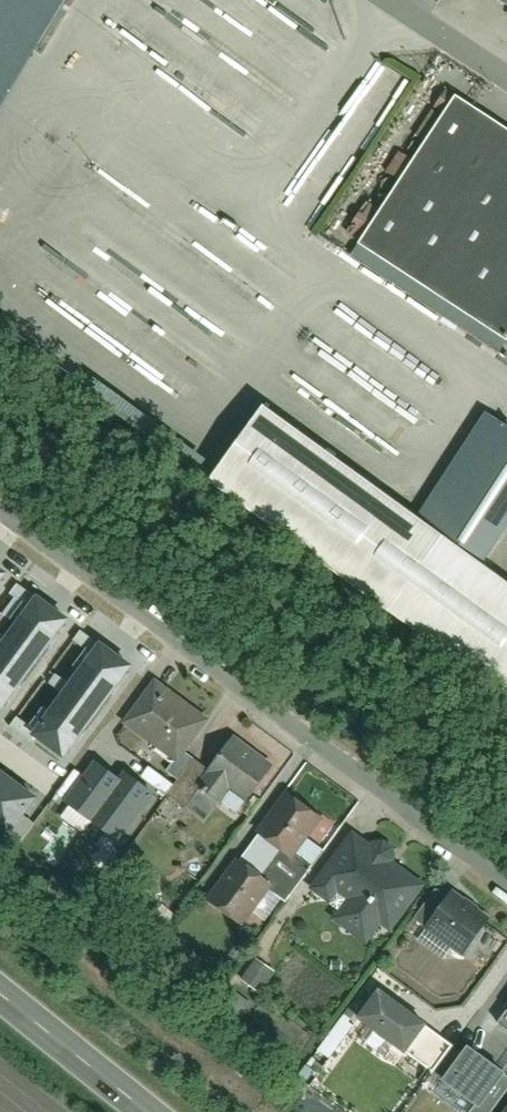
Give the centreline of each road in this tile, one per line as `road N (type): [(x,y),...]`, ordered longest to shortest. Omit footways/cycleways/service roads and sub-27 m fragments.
road 1 (residential): [(506,878),(0,504)]
road 2 (primary): [(0,987),(158,1111)]
road 3 (residential): [(506,82),(383,0)]

